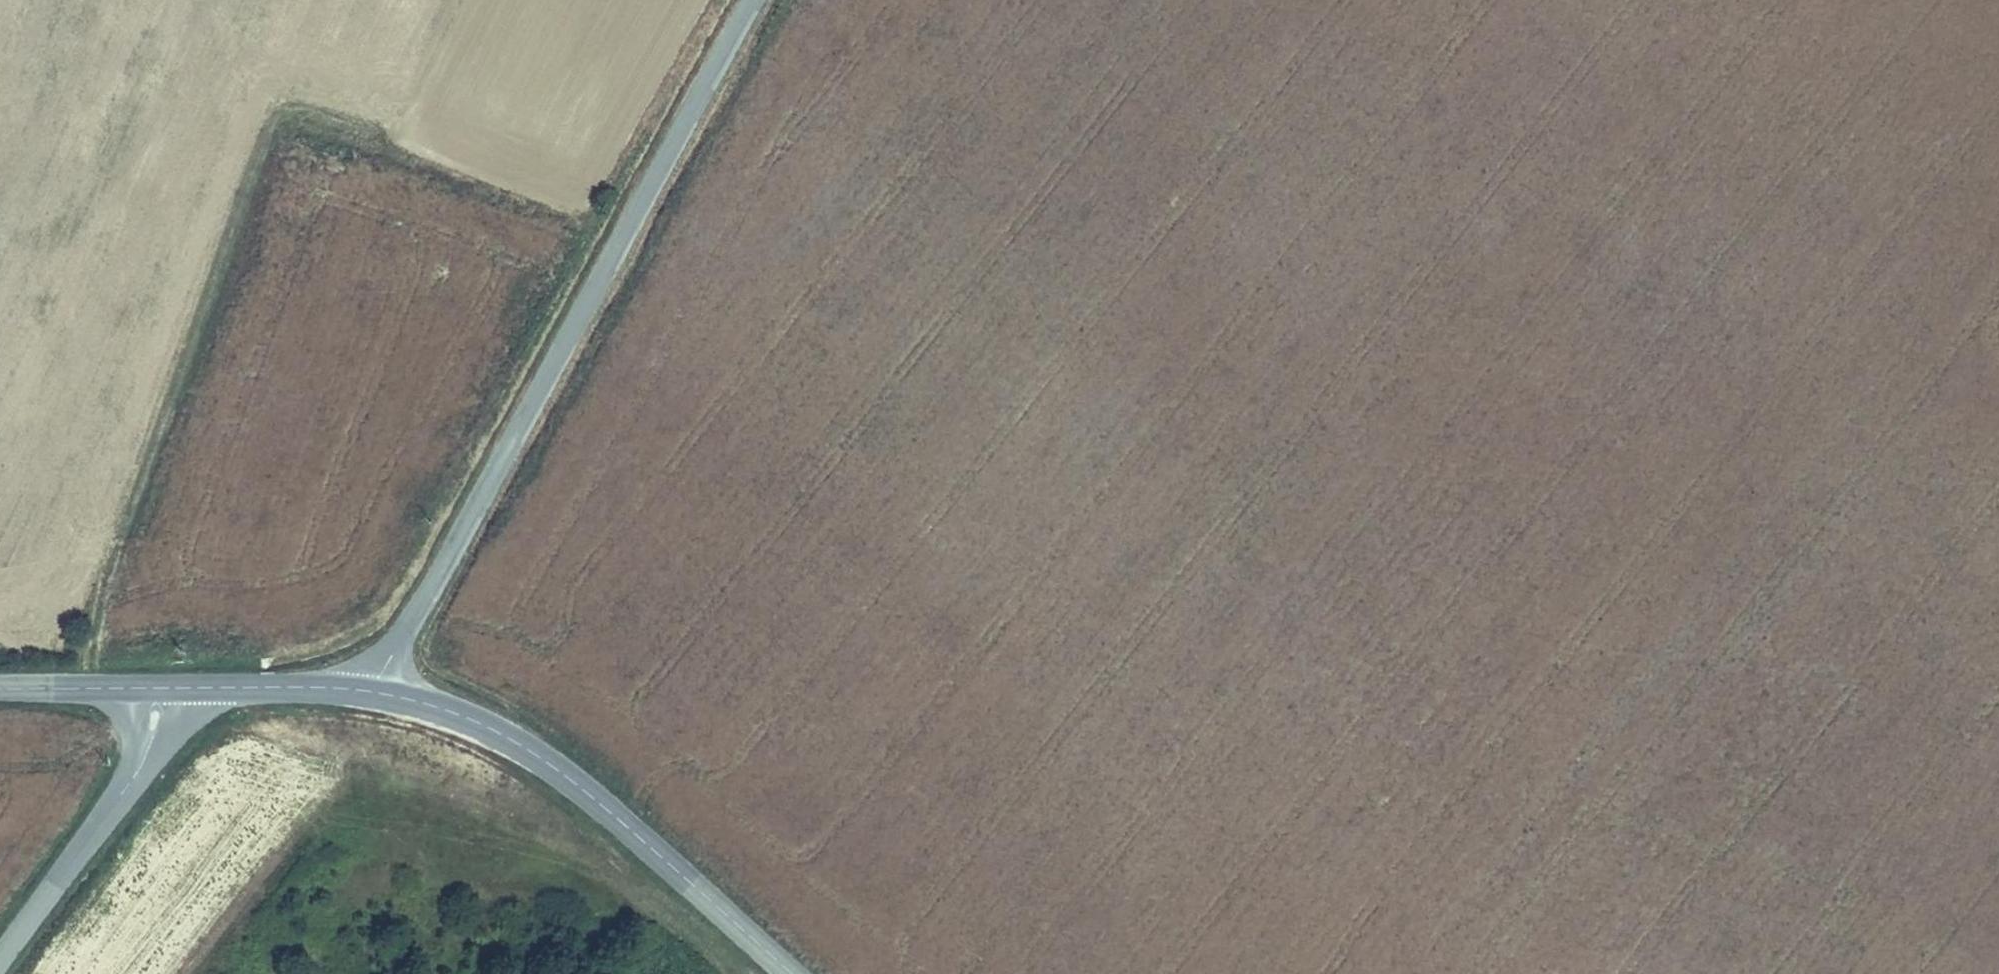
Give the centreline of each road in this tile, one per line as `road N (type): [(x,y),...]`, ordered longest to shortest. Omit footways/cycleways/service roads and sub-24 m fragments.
road 1 (tertiary): [(762,0),(377,677),(376,692)]
road 2 (tertiary): [(791,973),(527,748),(454,711),(376,692)]
road 3 (tertiary): [(0,959),(151,744),(166,688)]
road 4 (tertiary): [(376,692),(166,688)]
road 5 (tertiary): [(166,688),(0,689)]

